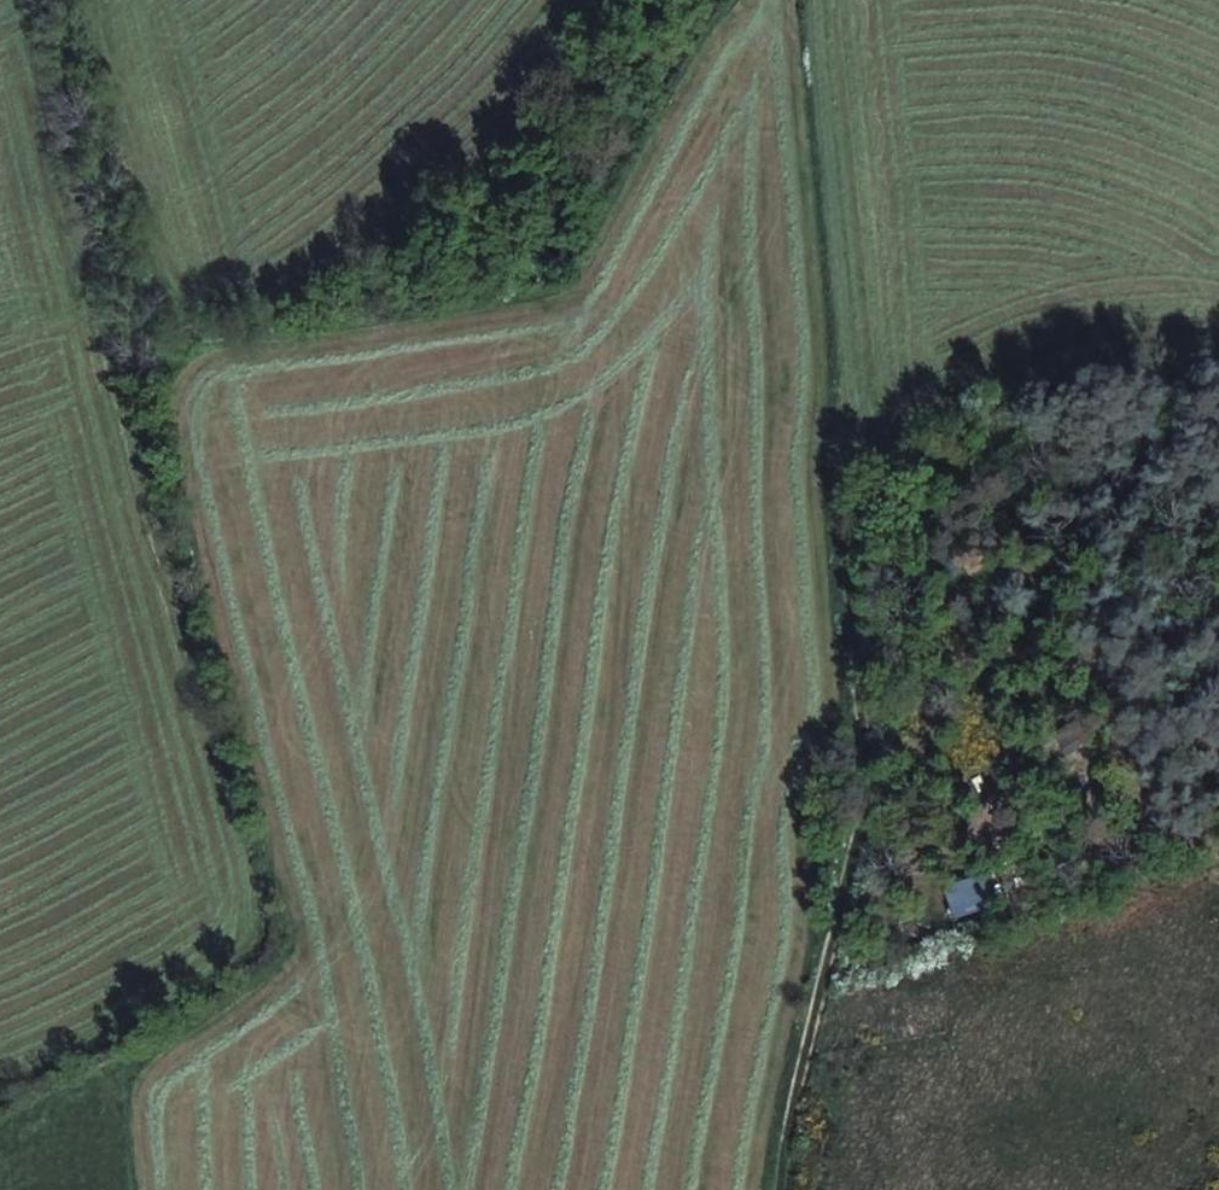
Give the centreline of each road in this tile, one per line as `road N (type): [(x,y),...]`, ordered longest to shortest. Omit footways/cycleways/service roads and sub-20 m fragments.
road 1 (track): [(781,1189),(801,1073),(866,801),(840,499)]

